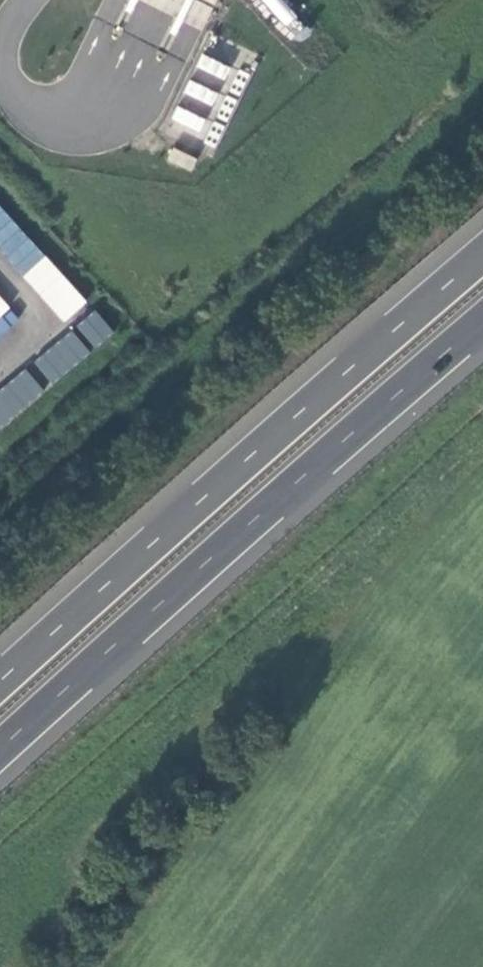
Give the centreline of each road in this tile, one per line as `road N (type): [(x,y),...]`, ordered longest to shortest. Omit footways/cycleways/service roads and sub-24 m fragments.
road 1 (trunk): [(0,750),(482,323)]
road 2 (trunk): [(482,258),(0,684)]

